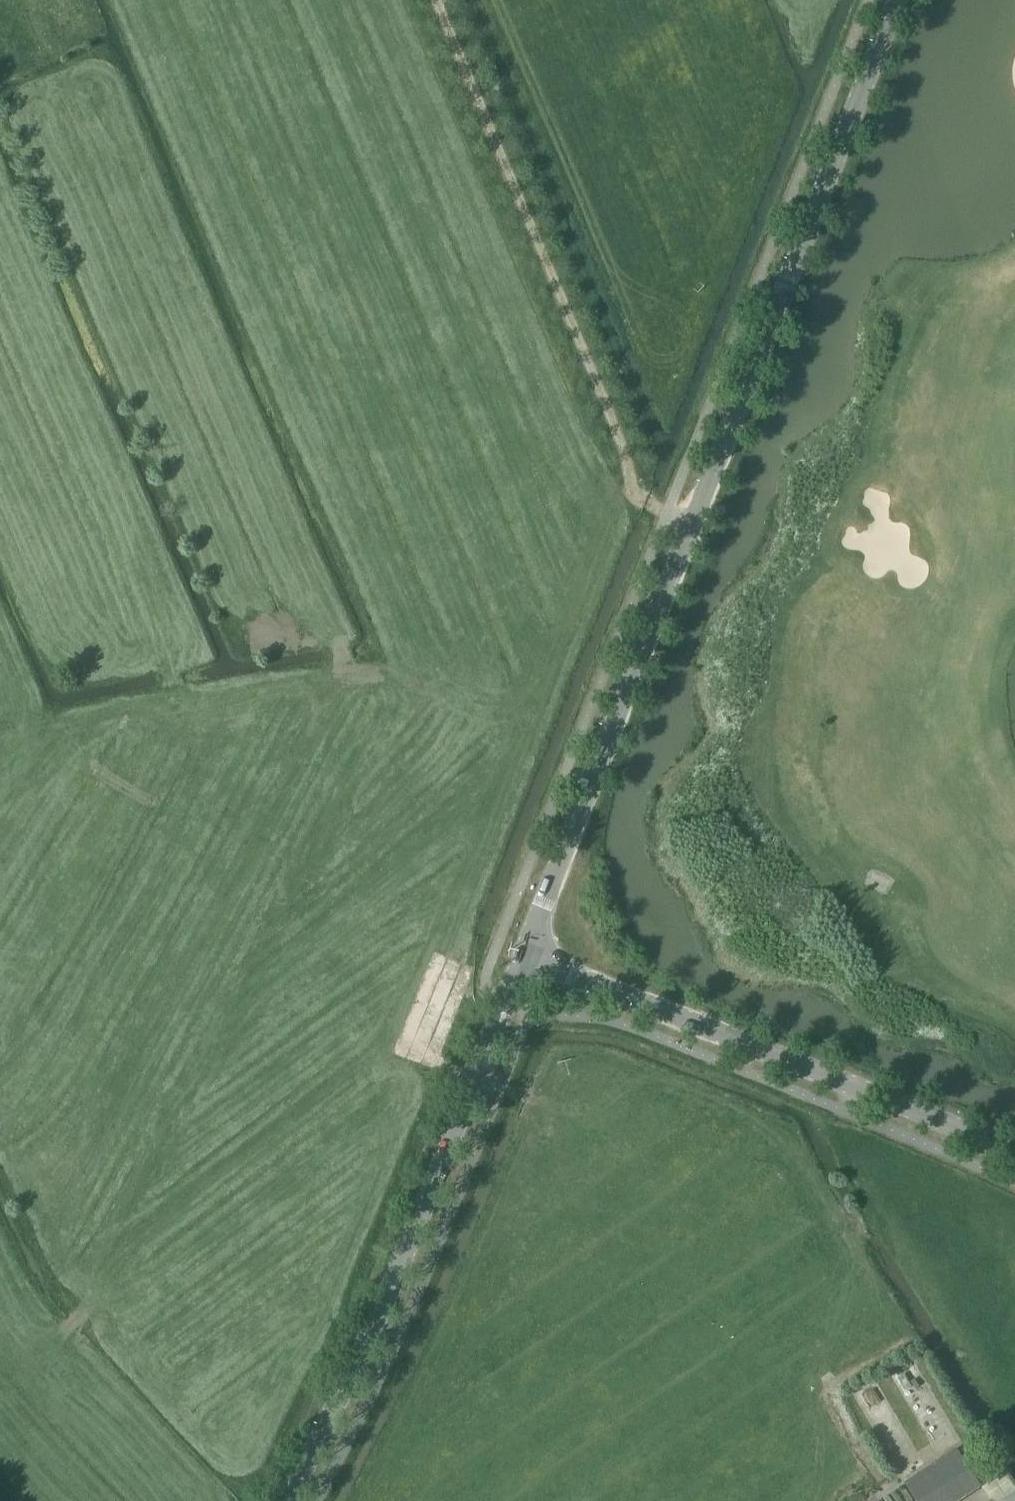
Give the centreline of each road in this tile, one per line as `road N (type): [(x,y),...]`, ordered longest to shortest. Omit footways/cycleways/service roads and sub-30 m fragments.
road 1 (tertiary): [(518,962),(895,0)]
road 2 (tertiary): [(287,1500),(380,1334),(518,962)]
road 3 (tertiary): [(1014,1160),(518,962)]

